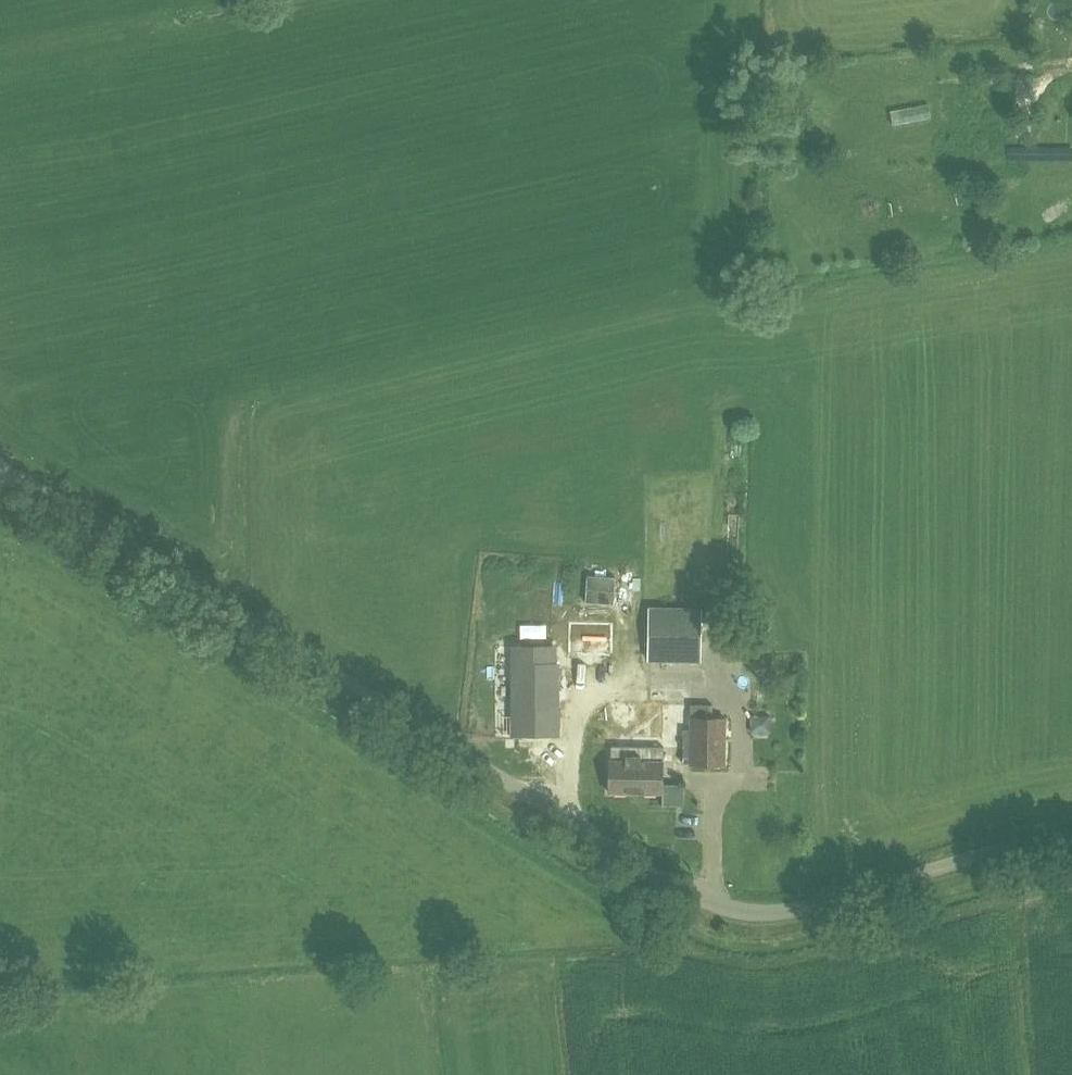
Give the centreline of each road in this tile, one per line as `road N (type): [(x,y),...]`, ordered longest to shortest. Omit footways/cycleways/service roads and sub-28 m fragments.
road 1 (unclassified): [(0,478),(24,485),(729,912),(800,909),(1071,838)]

